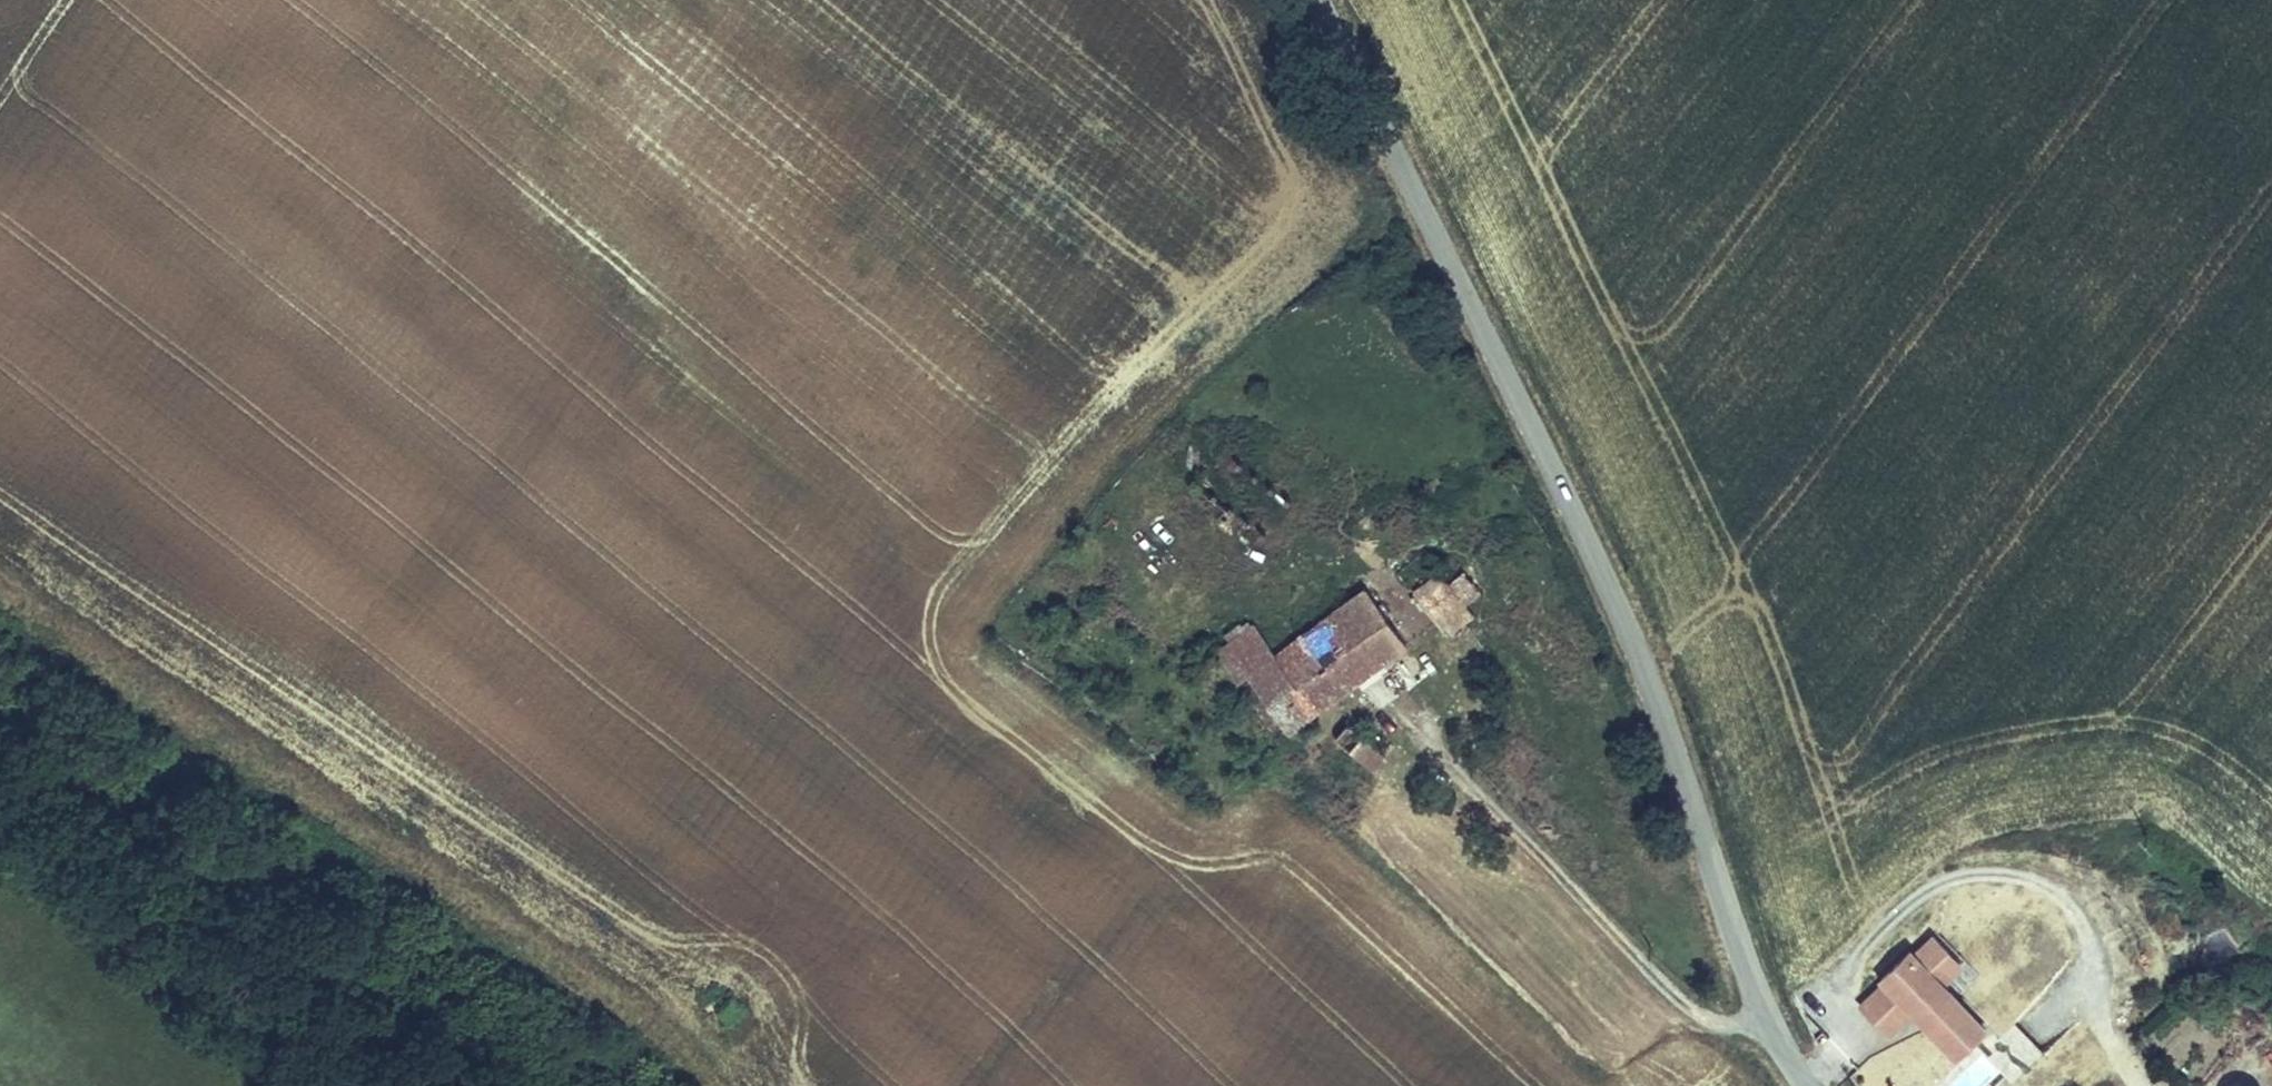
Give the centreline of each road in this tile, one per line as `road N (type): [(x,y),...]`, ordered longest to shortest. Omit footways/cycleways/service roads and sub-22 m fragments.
road 1 (tertiary): [(1812,1085),(1764,1009),(1636,649),(1317,0)]

